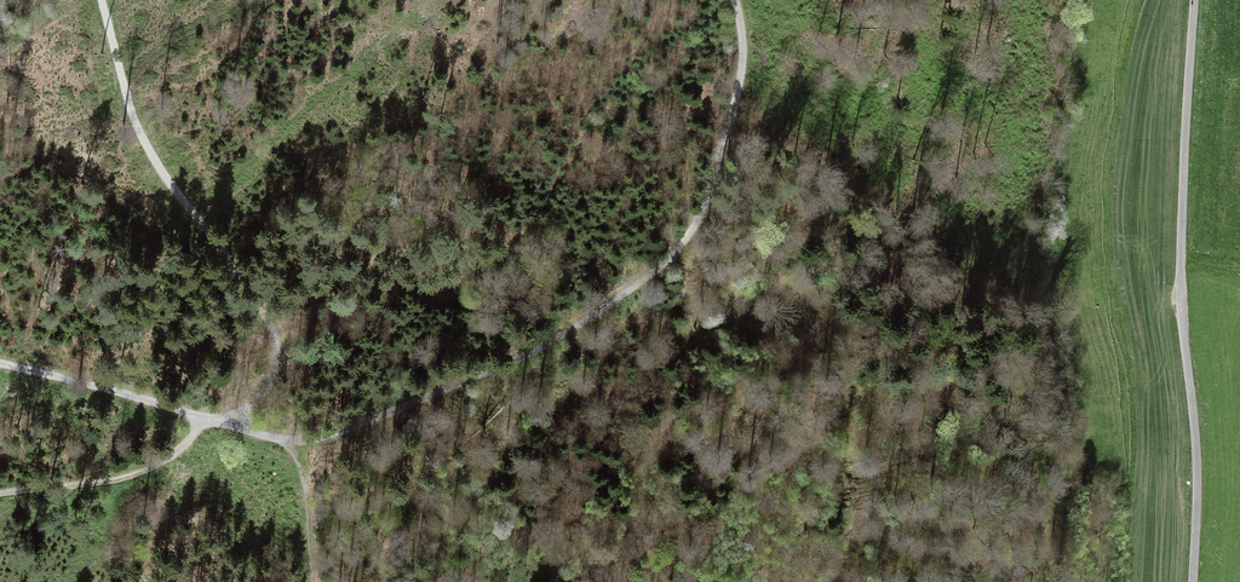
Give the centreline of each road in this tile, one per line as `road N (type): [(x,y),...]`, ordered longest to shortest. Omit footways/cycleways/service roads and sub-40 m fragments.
road 1 (track): [(0,495),(143,471),(254,403),(274,369),(272,330),(261,308),(138,132),(100,0)]
road 2 (unclassified): [(1193,581),(1198,478),(1180,294),(1195,0)]
road 3 (track): [(676,254),(573,333),(317,444),(291,448)]
road 4 (track): [(0,365),(291,448)]
road 5 (track): [(736,0),(745,64),(739,94),(703,212),(676,254)]

